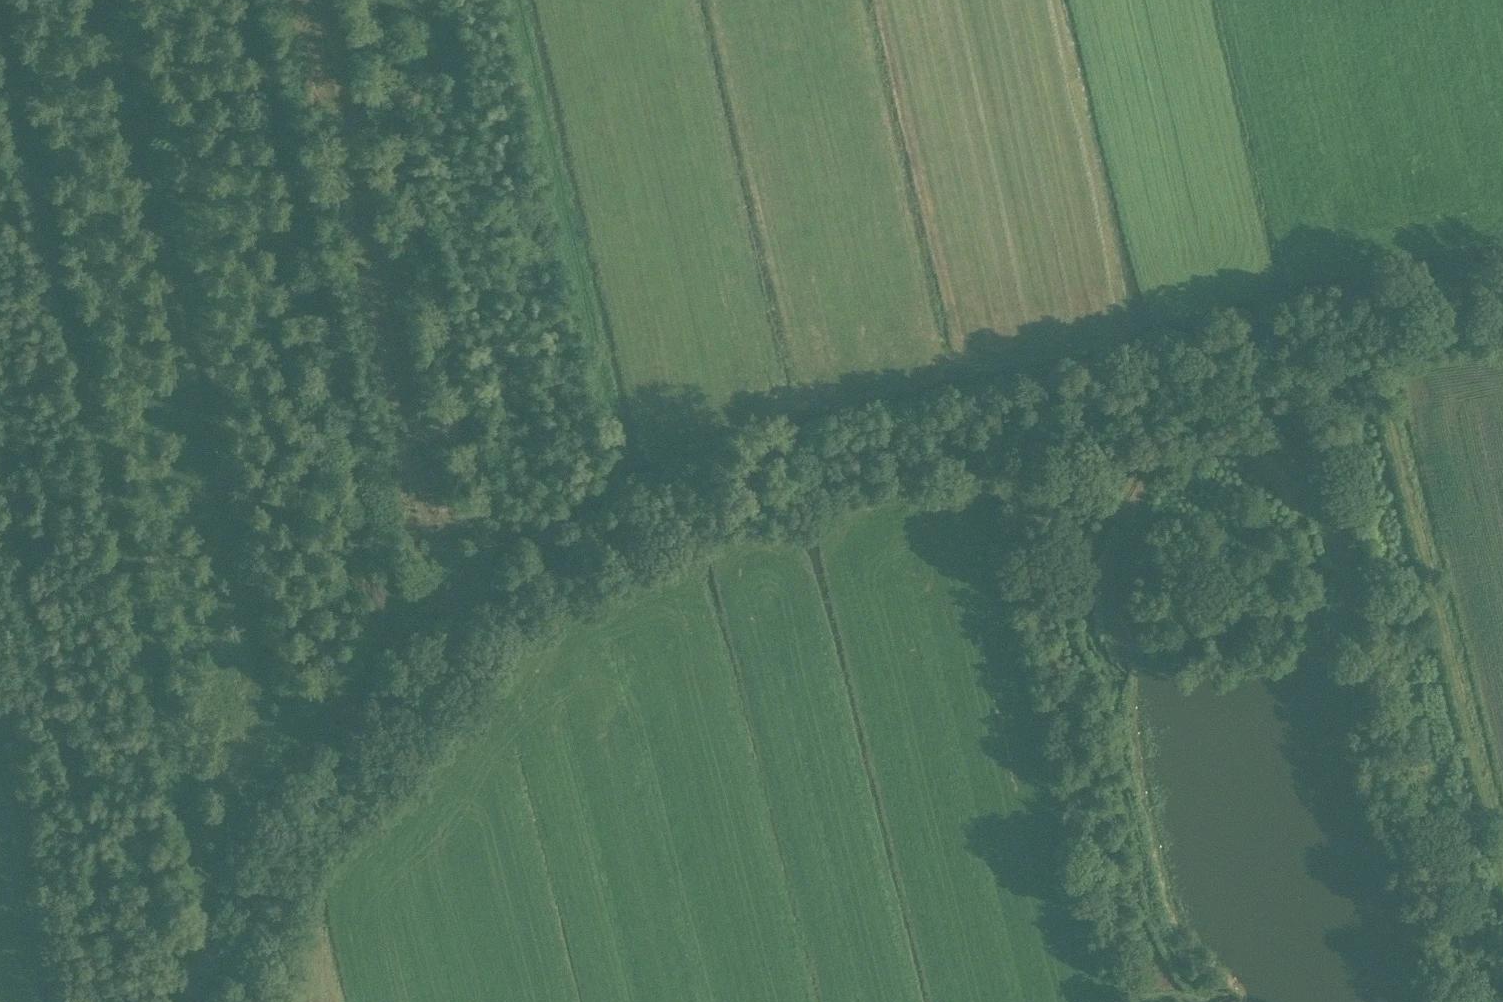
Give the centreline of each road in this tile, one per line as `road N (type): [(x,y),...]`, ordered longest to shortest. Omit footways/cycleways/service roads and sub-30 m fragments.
road 1 (track): [(1502,879),(1394,397)]

